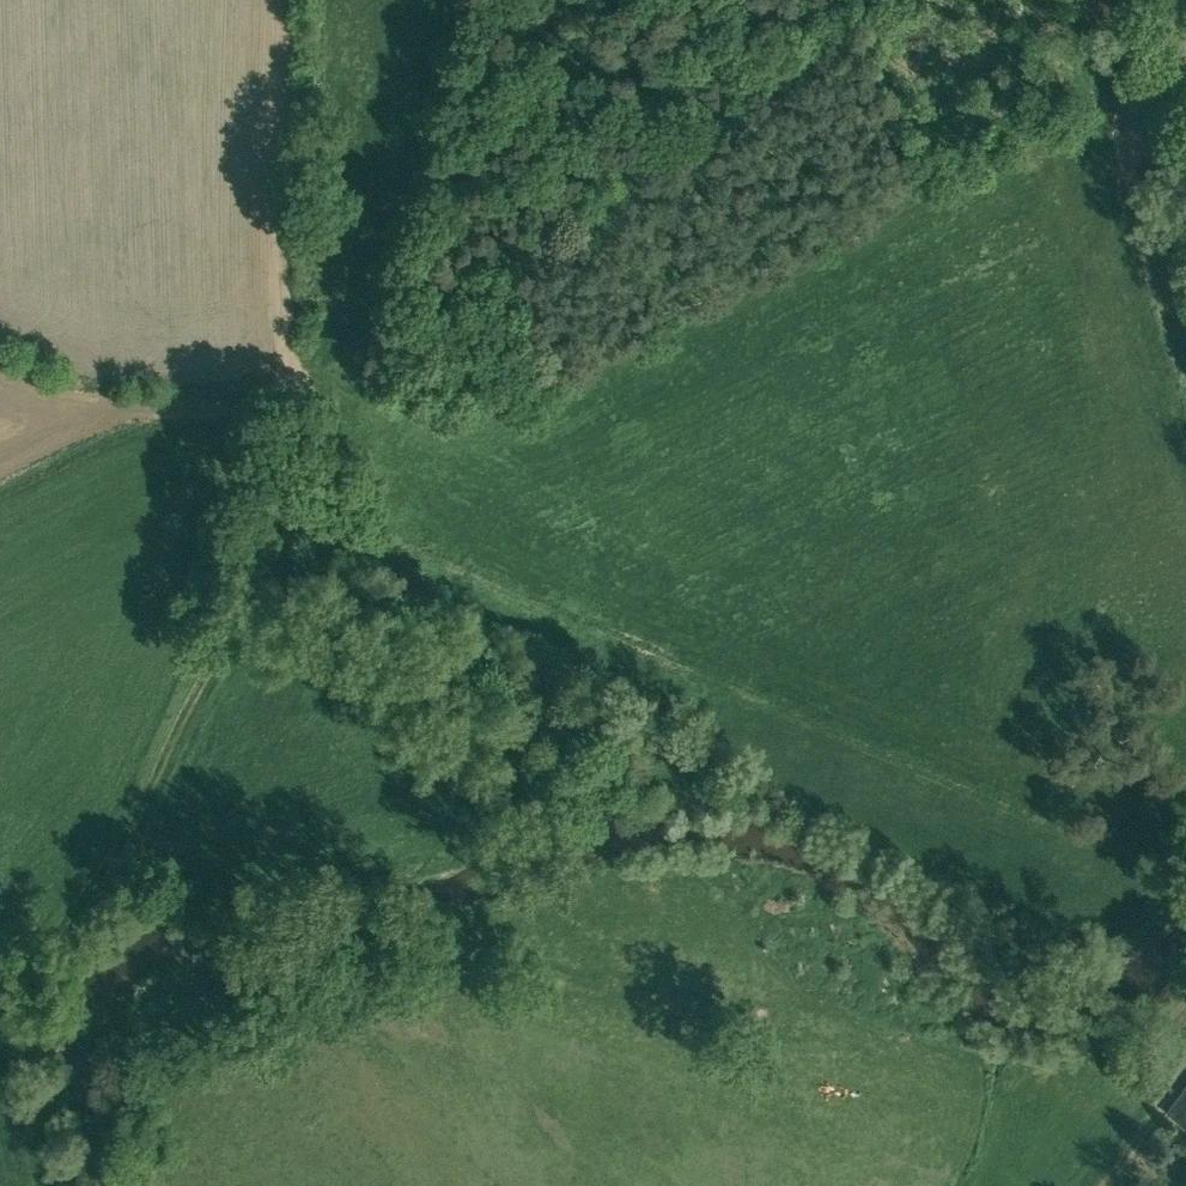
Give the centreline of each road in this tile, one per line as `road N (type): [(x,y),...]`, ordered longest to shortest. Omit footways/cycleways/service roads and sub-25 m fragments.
road 1 (track): [(286,0),(283,348),(319,401),(324,434),(112,864)]

